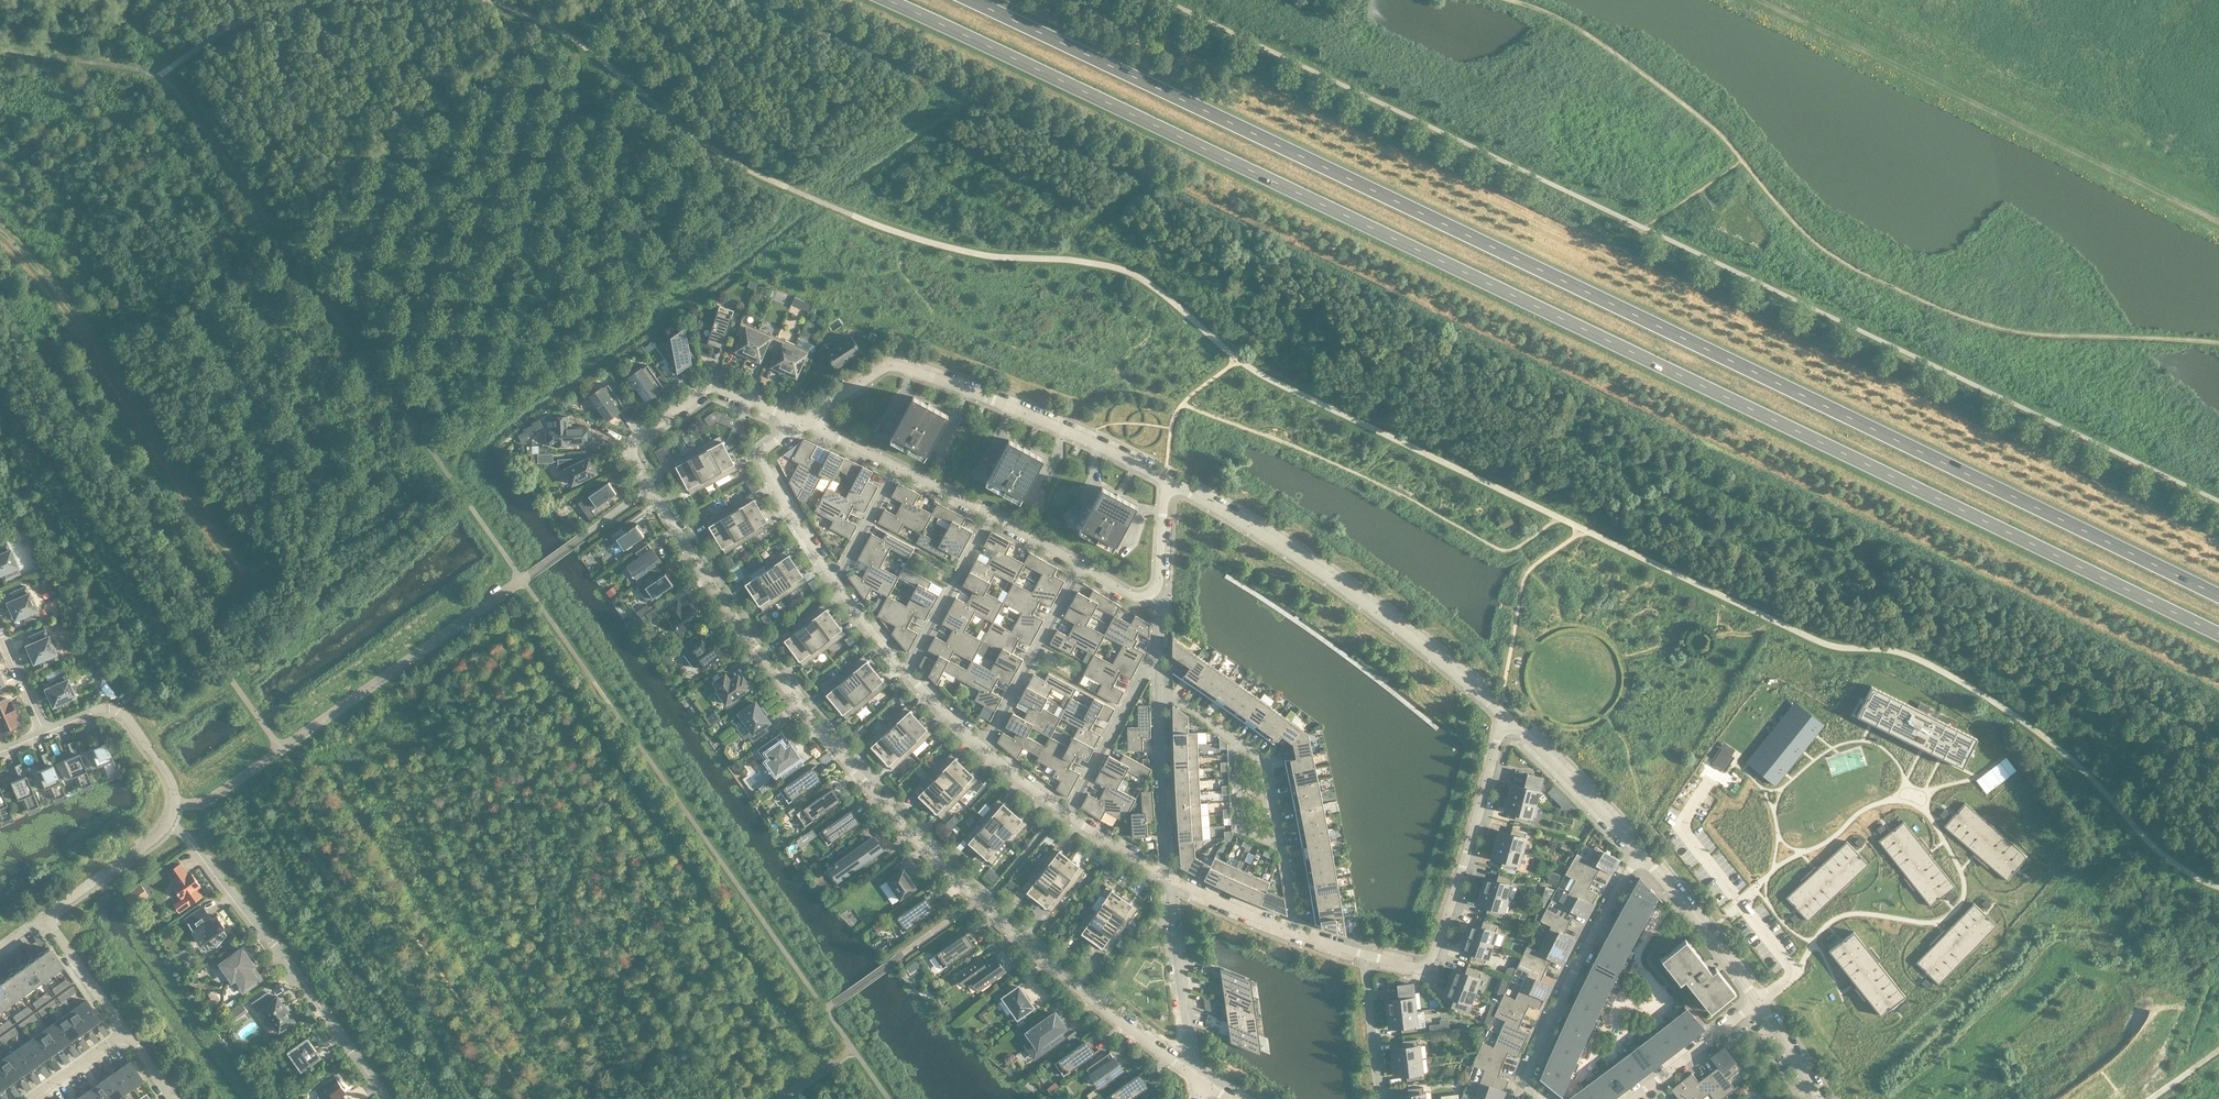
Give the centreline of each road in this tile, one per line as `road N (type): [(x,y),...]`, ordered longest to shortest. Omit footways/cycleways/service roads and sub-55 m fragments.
road 1 (trunk): [(886,0),(2218,638)]
road 2 (trunk): [(2218,598),(969,0)]
road 3 (residential): [(1193,1076),(1040,956),(853,773),(714,594),(632,456),(638,437),(714,387),(801,421)]
road 4 (residential): [(801,421),(762,462),(835,581),(904,671),(984,749),(1168,876)]
road 5 (track): [(2218,226),(1748,0)]
road 6 (residential): [(1504,715),(1391,626),(1165,479)]
road 7 (residential): [(1165,479),(894,365),(801,421)]
road 8 (residential): [(1153,593),(1132,597),(990,514),(801,421)]
road 9 (residential): [(169,823),(273,943),(385,1098)]
road 10 (residential): [(1366,957),(1426,970),(1504,715)]
road 11 (residential): [(1758,1001),(1796,973),(1681,827),(1717,769)]
road 12 (residential): [(1168,876),(1159,603),(1153,593)]
road 13 (residential): [(1523,1085),(1641,852)]
road 14 (residential): [(1168,876),(1366,957)]
road 15 (residential): [(1193,1076),(1168,876)]
road 16 (residential): [(1641,852),(1504,715)]
road 17 (residential): [(1758,1001),(1641,852)]
road 18 (residential): [(1758,1001),(1632,1098)]
road 19 (residential): [(44,916),(169,823)]
road 20 (residential): [(1366,957),(1381,1098)]
road 21 (residential): [(126,1031),(44,916)]
road 22 (unclassified): [(121,712),(170,779),(169,823)]

